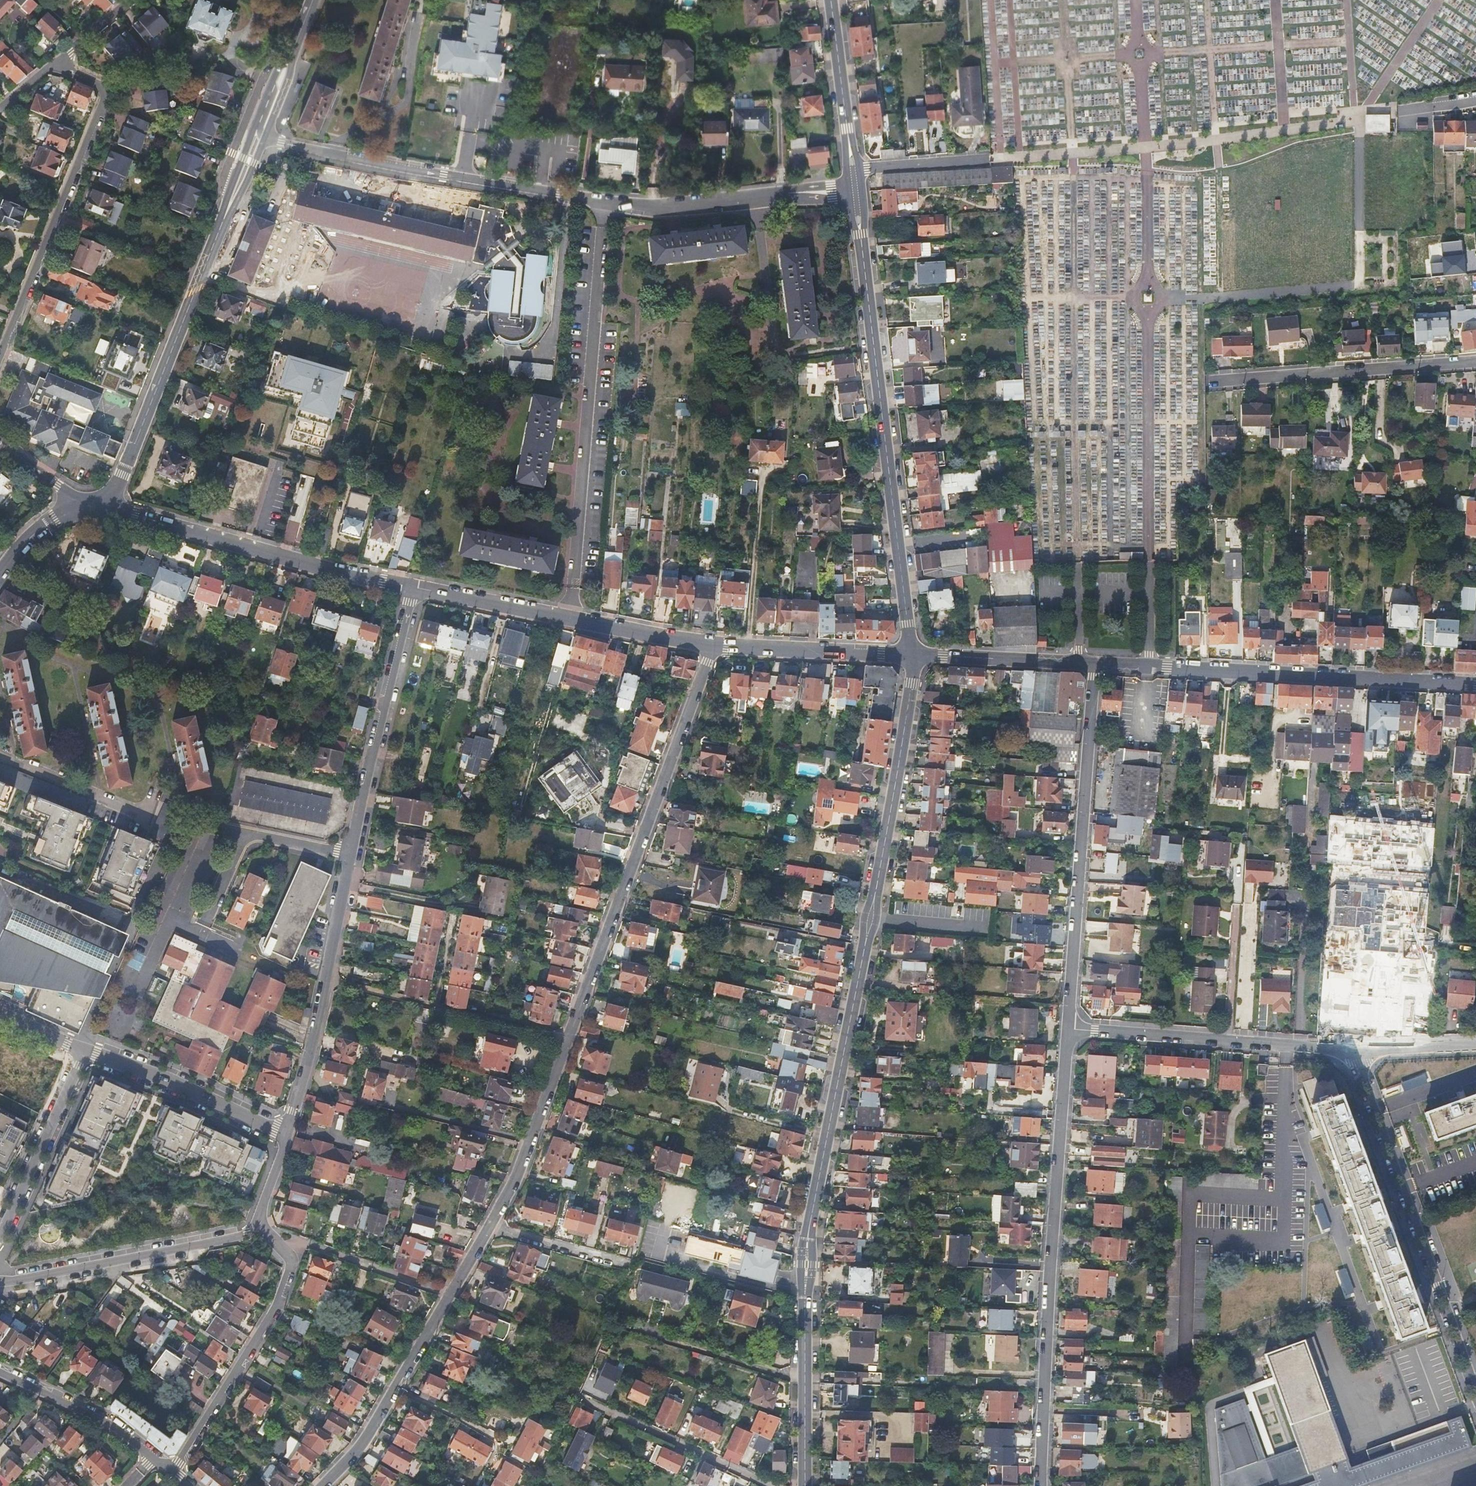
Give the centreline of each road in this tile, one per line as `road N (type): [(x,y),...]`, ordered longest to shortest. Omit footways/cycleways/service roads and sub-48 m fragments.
road 1 (residential): [(324,1485),(365,1444),(514,1173),(714,645)]
road 2 (residential): [(265,138),(600,208),(855,189)]
road 3 (tertiary): [(812,1220),(872,921),(913,657)]
road 4 (tertiary): [(913,657),(855,189)]
road 5 (residential): [(1069,1029),(1042,1485)]
road 6 (residential): [(79,1048),(180,814),(350,854)]
road 7 (secondary): [(1475,683),(1094,663)]
road 8 (residential): [(1475,1398),(1348,1051)]
road 9 (residential): [(1094,663),(1069,1029)]
road 10 (residential): [(0,349),(103,93),(58,63)]
road 11 (secondary): [(413,588),(110,506)]
road 12 (secondary): [(714,645),(413,588)]
road 13 (secondary): [(110,506),(222,224)]
road 14 (residential): [(287,1135),(317,1036),(350,854)]
road 15 (residential): [(174,1471),(278,1306),(293,1257),(263,1228)]
road 16 (residential): [(350,854),(413,588)]
road 17 (residential): [(0,1284),(246,1238),(263,1228)]
road 18 (residential): [(1215,381),(1475,363)]
road 19 (residential): [(89,1052),(287,1135)]
road 20 (residential): [(579,1398),(774,1485)]
road 21 (residential): [(0,1238),(89,1052)]
road 22 (secondary): [(913,657),(714,645)]
road 23 (tertiary): [(806,1485),(806,1300)]
road 24 (secondary): [(1094,663),(913,657)]
road 25 (unclassified): [(1244,1041),(1069,1029)]
road 26 (residential): [(0,1375),(113,1426),(154,1457)]
road 27 (tertiary): [(853,170),(831,0)]
road 28 (unclassified): [(853,170),(990,160)]
road 29 (residential): [(1244,1041),(1252,909)]
road 30 (unclassified): [(1475,1048),(1348,1051)]

